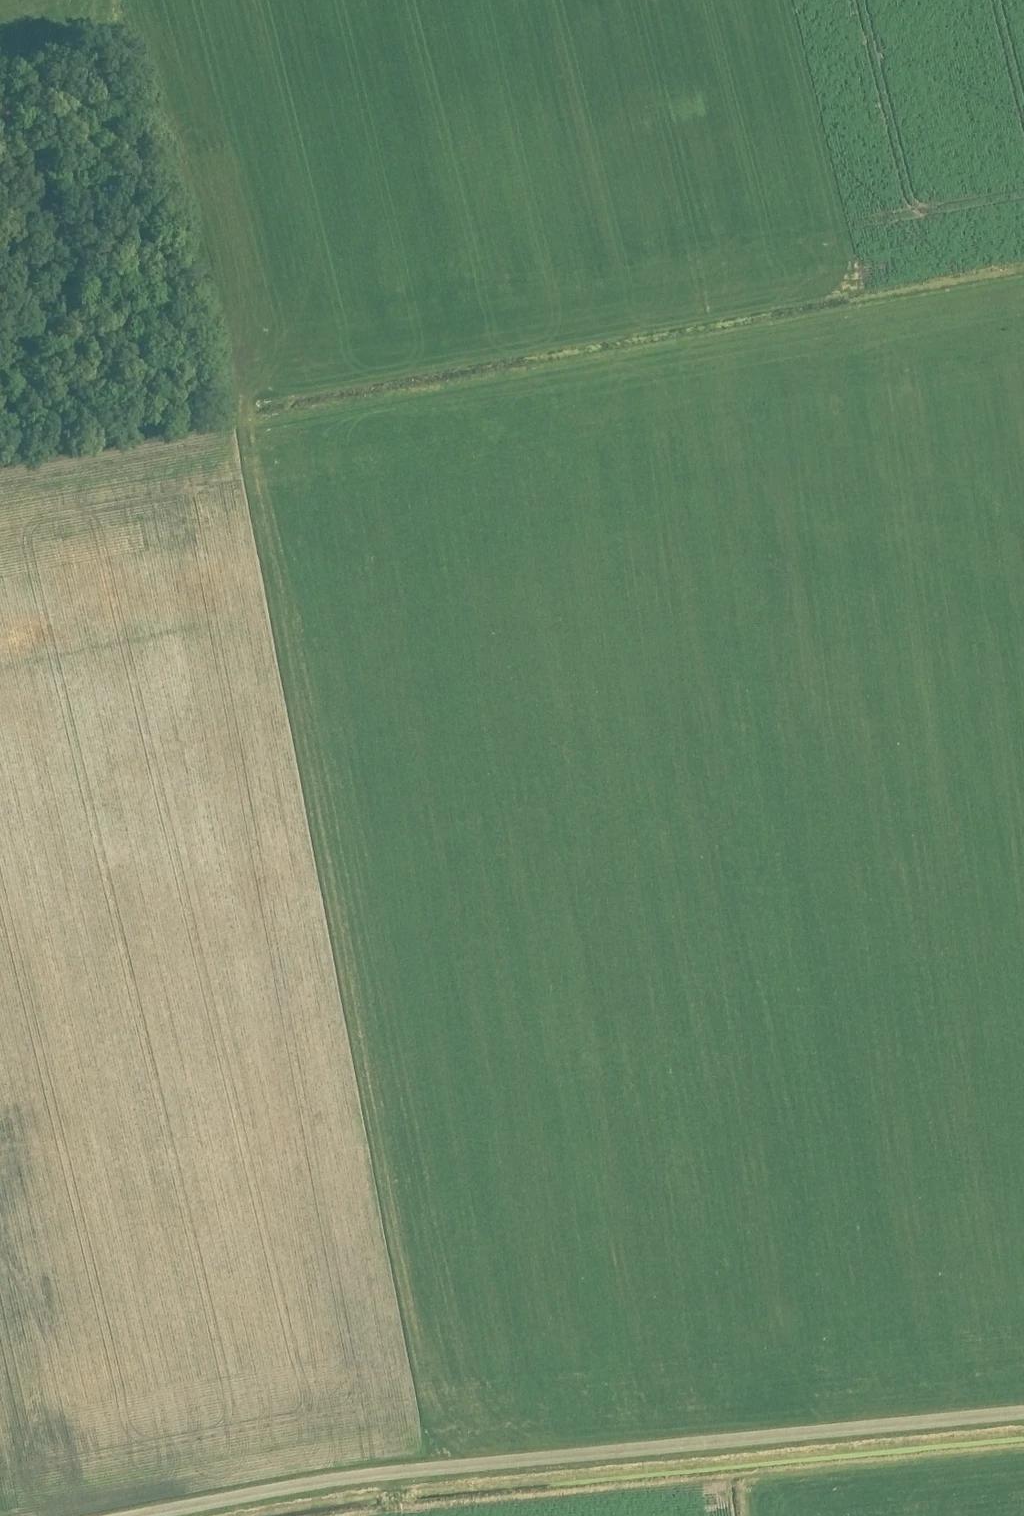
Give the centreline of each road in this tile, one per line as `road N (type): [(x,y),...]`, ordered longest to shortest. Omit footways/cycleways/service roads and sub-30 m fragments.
road 1 (unclassified): [(146,1515),(327,1482),(1023,1414)]

